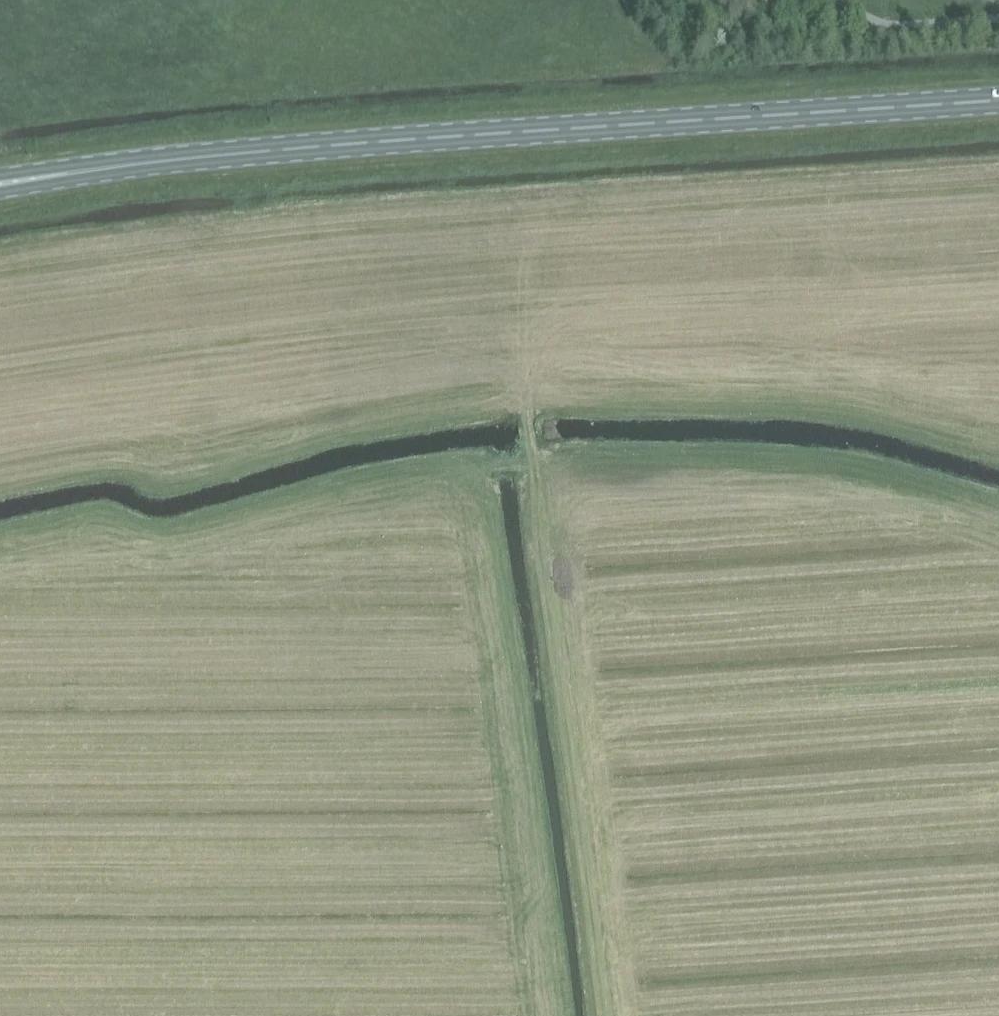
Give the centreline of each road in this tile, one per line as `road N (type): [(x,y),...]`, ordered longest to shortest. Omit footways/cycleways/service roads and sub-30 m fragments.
road 1 (primary): [(138,162),(998,100)]
road 2 (primary): [(0,192),(138,162)]
road 3 (primary): [(138,162),(0,174)]

